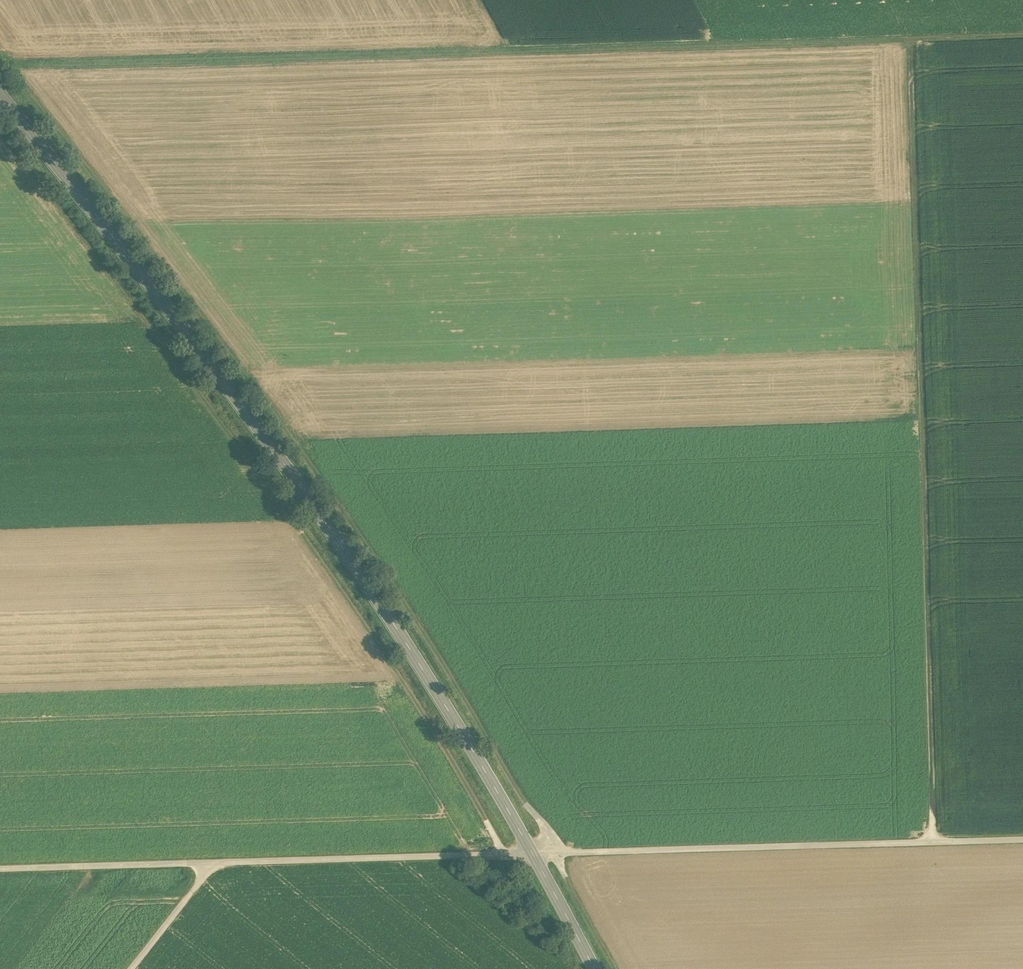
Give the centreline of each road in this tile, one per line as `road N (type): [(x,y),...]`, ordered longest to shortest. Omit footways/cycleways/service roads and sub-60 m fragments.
road 1 (track): [(615,968),(544,824),(397,580),(257,380),(20,71)]
road 2 (secondary): [(596,968),(376,597),(165,304),(0,93)]
road 3 (track): [(0,46),(20,71),(1022,41)]
road 4 (track): [(499,849),(317,554),(0,132)]
road 5 (track): [(1022,837),(204,861)]
road 6 (track): [(919,46),(931,839)]
road 7 (track): [(204,861),(0,867)]
road 8 (track): [(132,968),(206,876),(204,861)]

